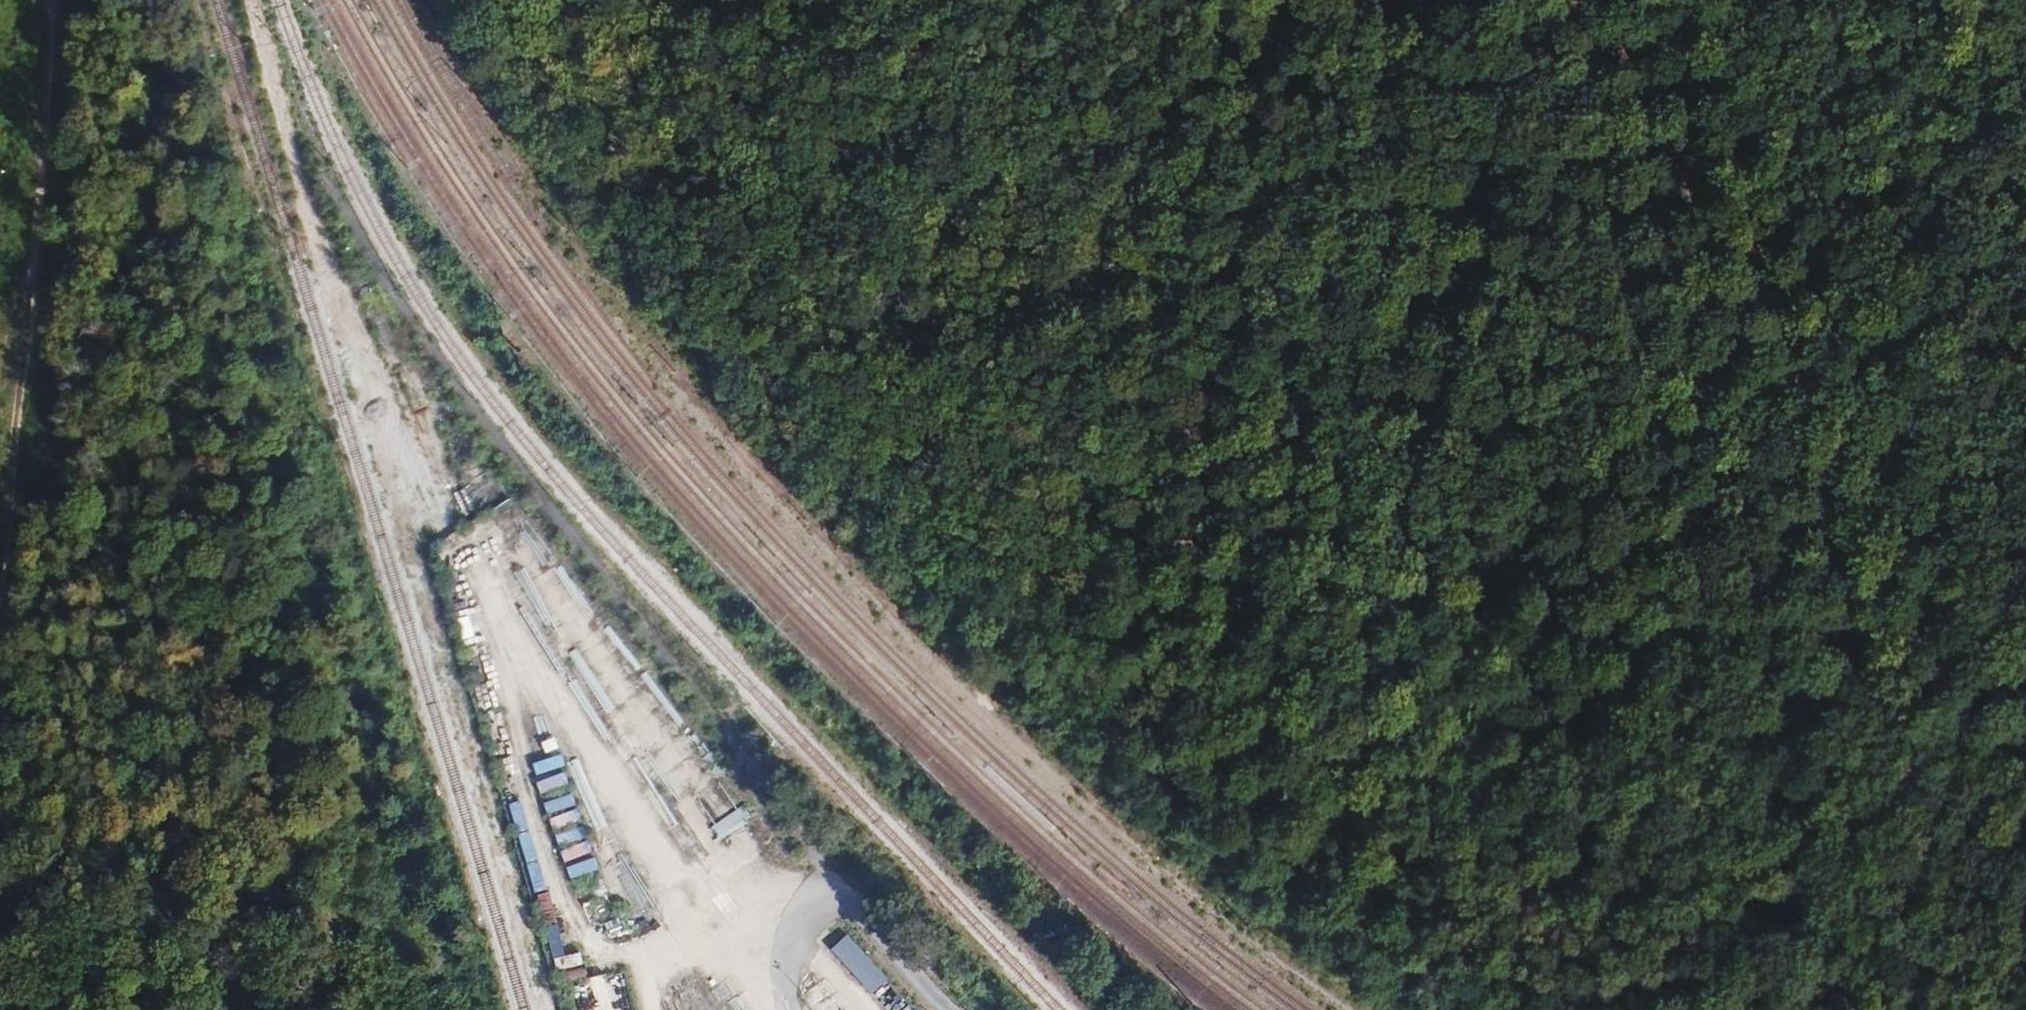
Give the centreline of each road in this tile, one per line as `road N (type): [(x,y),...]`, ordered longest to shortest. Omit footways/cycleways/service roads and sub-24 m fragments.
road 1 (track): [(1264,0),(1173,639),(1184,681),(1556,1009)]
road 2 (track): [(1575,0),(1931,575),(2025,702)]
road 3 (track): [(50,0),(53,55),(28,352),(0,573)]
road 4 (track): [(0,920),(297,1009)]

